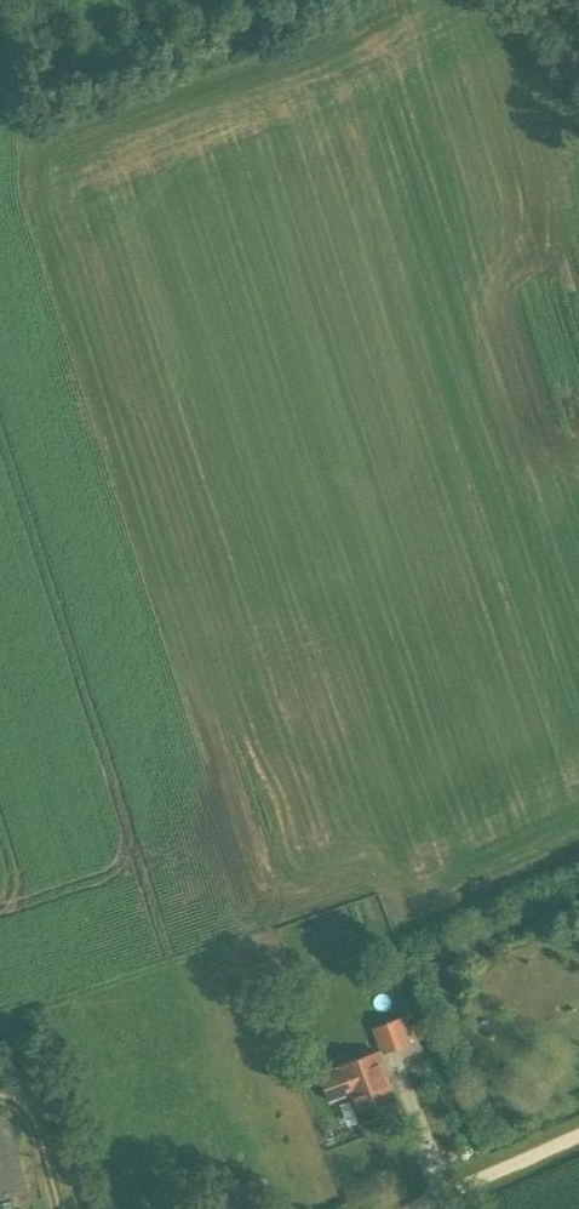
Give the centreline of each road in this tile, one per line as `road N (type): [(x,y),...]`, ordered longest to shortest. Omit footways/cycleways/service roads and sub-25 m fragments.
road 1 (track): [(414,1208),(578,1136)]

